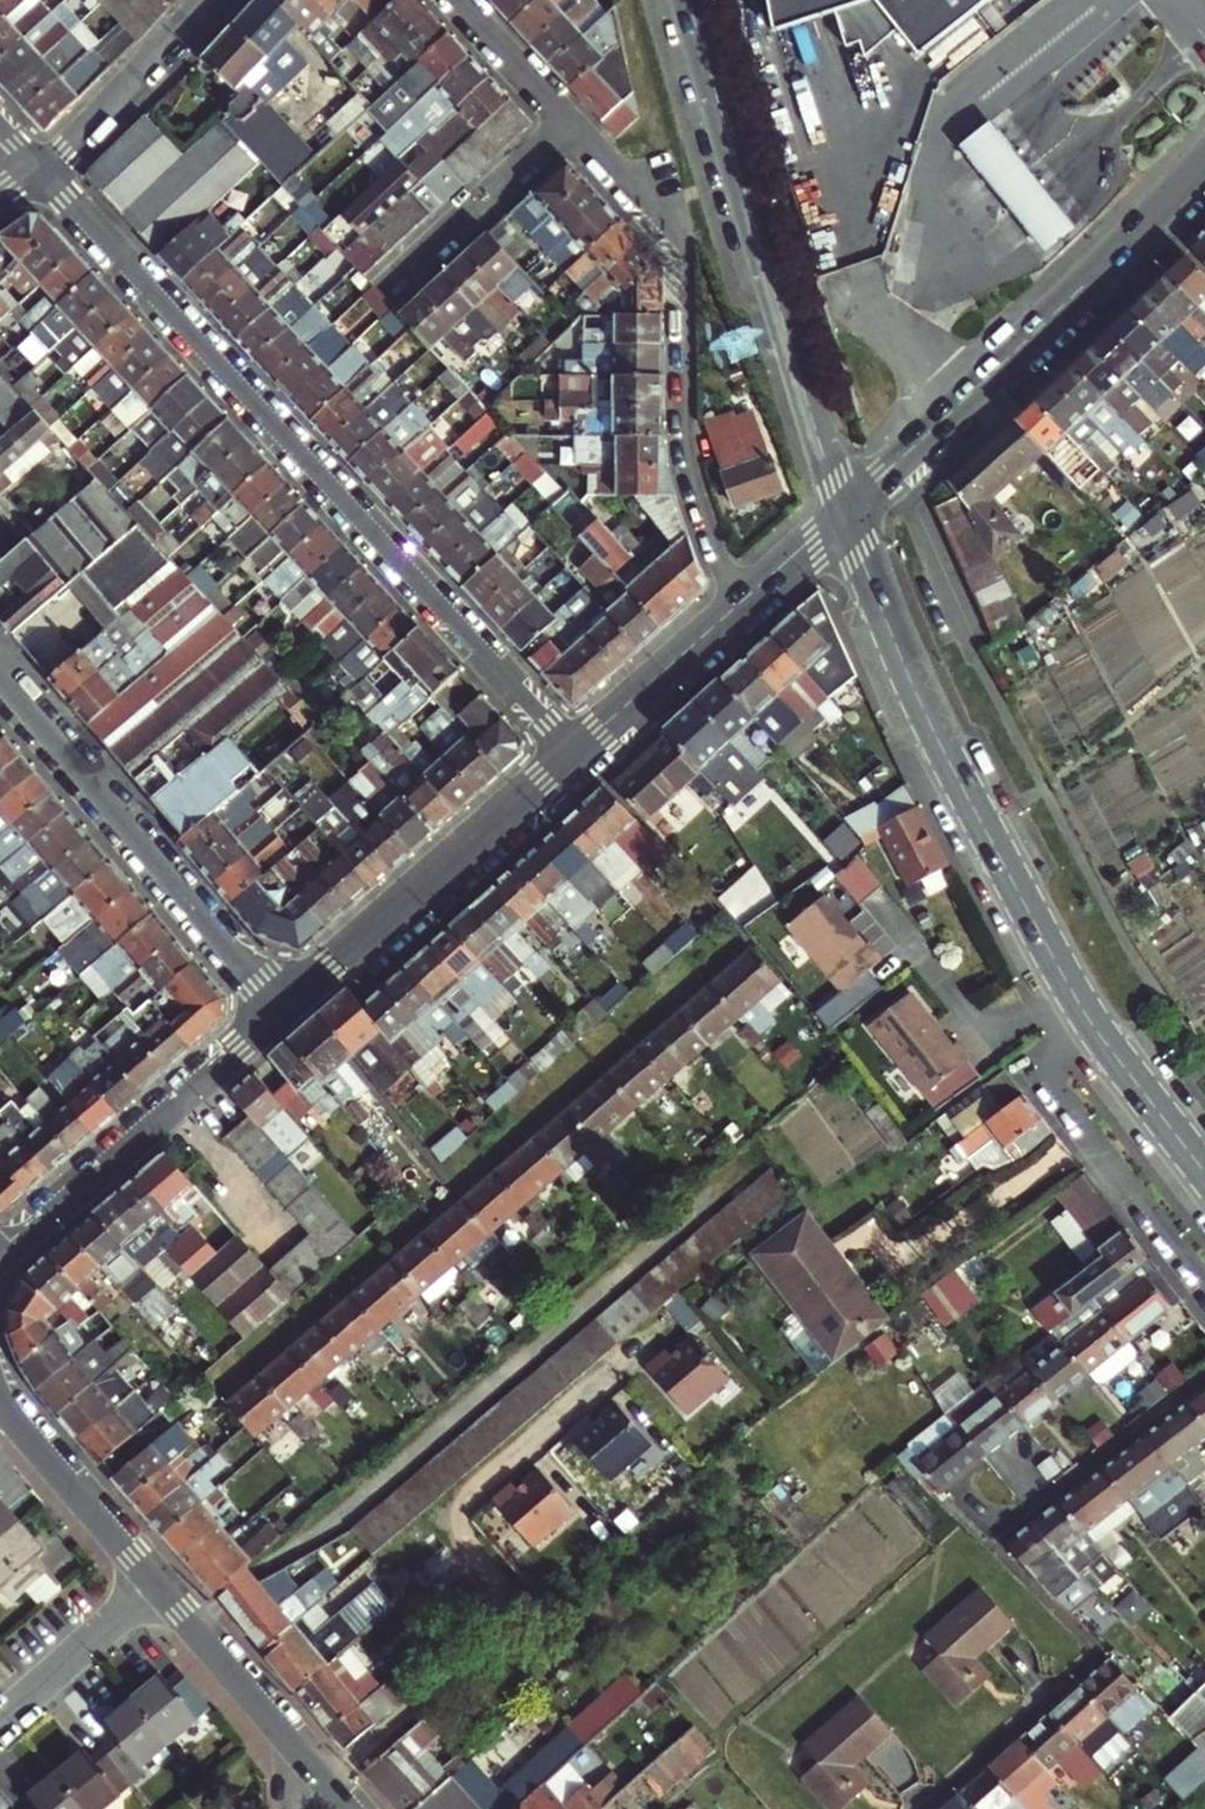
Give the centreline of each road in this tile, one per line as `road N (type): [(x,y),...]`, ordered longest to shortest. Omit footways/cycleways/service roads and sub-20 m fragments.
road 1 (residential): [(42,170),(570,751)]
road 2 (residential): [(843,512),(912,684),(1064,977),(1204,1171)]
road 3 (residential): [(687,0),(843,512)]
road 4 (residential): [(570,122),(682,251),(694,491),(735,606)]
road 5 (residential): [(1204,164),(843,512)]
road 6 (residential): [(281,1005),(0,672)]
road 7 (residential): [(570,751),(281,1005)]
road 8 (residential): [(281,1005),(0,1255)]
road 9 (residential): [(154,1584),(349,1808)]
road 10 (residential): [(0,1403),(154,1584)]
road 11 (residential): [(42,170),(206,0)]
road 12 (residential): [(735,606),(570,751)]
road 13 (residential): [(570,122),(408,266)]
road 14 (residential): [(154,1584),(0,1721)]
road 15 (residential): [(459,0),(570,122)]
road 16 (residential): [(843,512),(735,606)]

